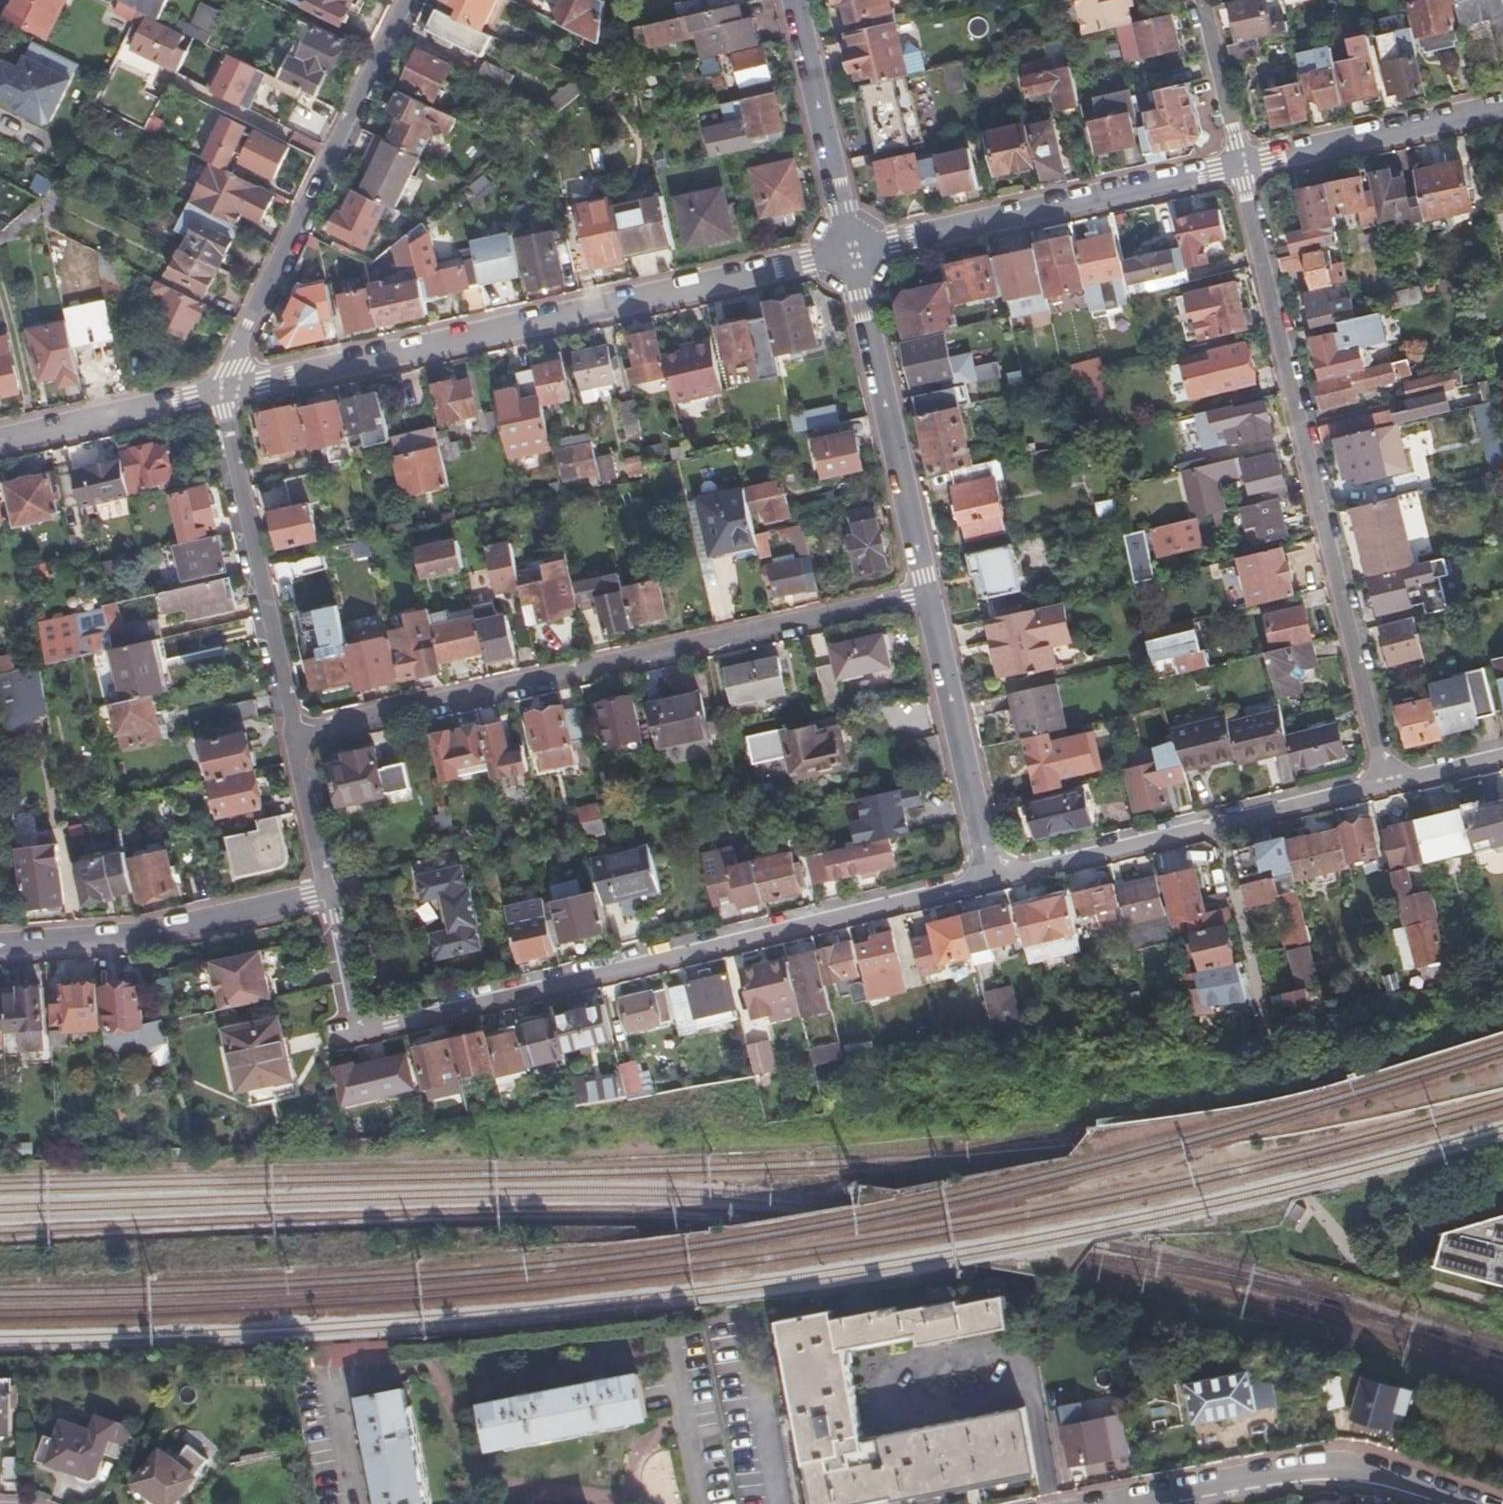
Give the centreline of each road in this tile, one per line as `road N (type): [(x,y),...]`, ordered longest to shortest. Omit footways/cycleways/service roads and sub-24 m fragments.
road 1 (unclassified): [(992,882),(355,1026),(326,890)]
road 2 (residential): [(213,397),(850,253)]
road 3 (unclassified): [(297,733),(926,595)]
road 4 (unclassified): [(1234,164),(1382,788)]
road 5 (unclassified): [(213,397),(217,370),(403,0)]
road 6 (unclassified): [(992,882),(1382,788)]
road 7 (residential): [(850,253),(1234,164)]
road 8 (residential): [(926,595),(850,253)]
road 9 (unclassified): [(213,397),(297,733)]
road 10 (tertiary): [(1462,1503),(1399,1483),(1326,1471),(1131,1503)]
road 11 (residential): [(326,890),(127,934),(0,943)]
road 12 (residential): [(992,882),(926,595)]
road 13 (residential): [(1234,164),(1502,106)]
road 14 (residential): [(850,253),(793,0)]
road 15 (residential): [(0,443),(213,397)]
road 16 (unclassified): [(1197,0),(1234,164)]
road 17 (unclassified): [(297,733),(326,890)]
road 18 (unclassified): [(1382,788),(1502,757)]

